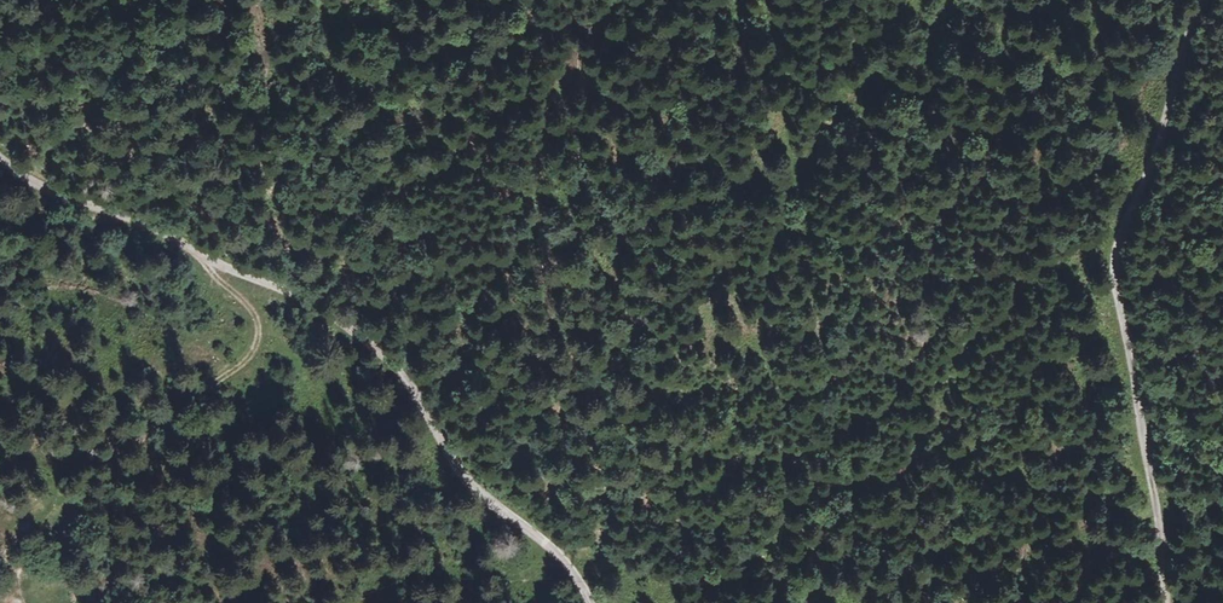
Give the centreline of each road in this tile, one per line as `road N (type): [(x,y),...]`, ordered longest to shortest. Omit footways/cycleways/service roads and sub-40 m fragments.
road 1 (track): [(0,157),(43,185),(310,301),(367,337),(469,480),(562,559),(591,602)]
road 2 (track): [(1167,602),(1116,273),(1180,60),(1213,0)]
road 3 (track): [(203,257),(256,313),(254,352),(152,433),(12,575)]

